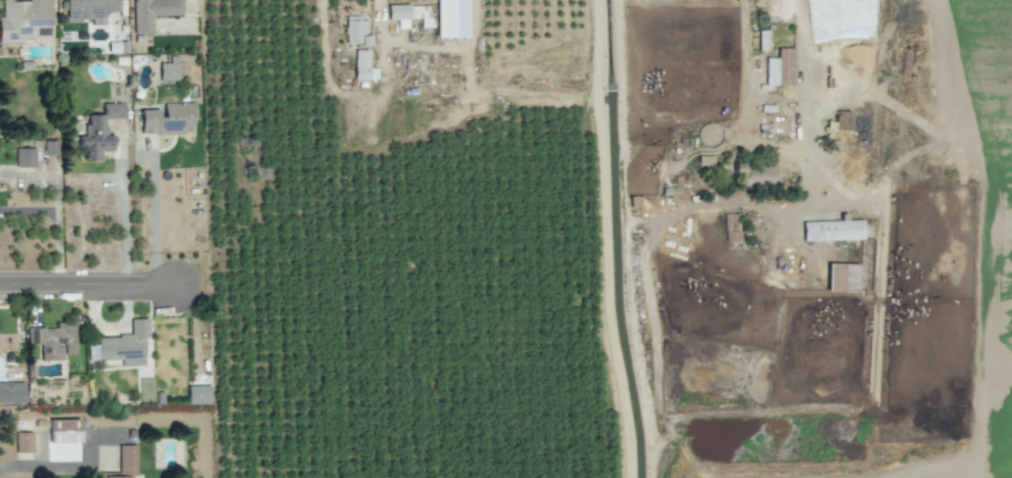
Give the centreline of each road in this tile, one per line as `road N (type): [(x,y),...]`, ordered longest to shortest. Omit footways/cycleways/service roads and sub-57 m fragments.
road 1 (residential): [(0,284),(170,285)]

